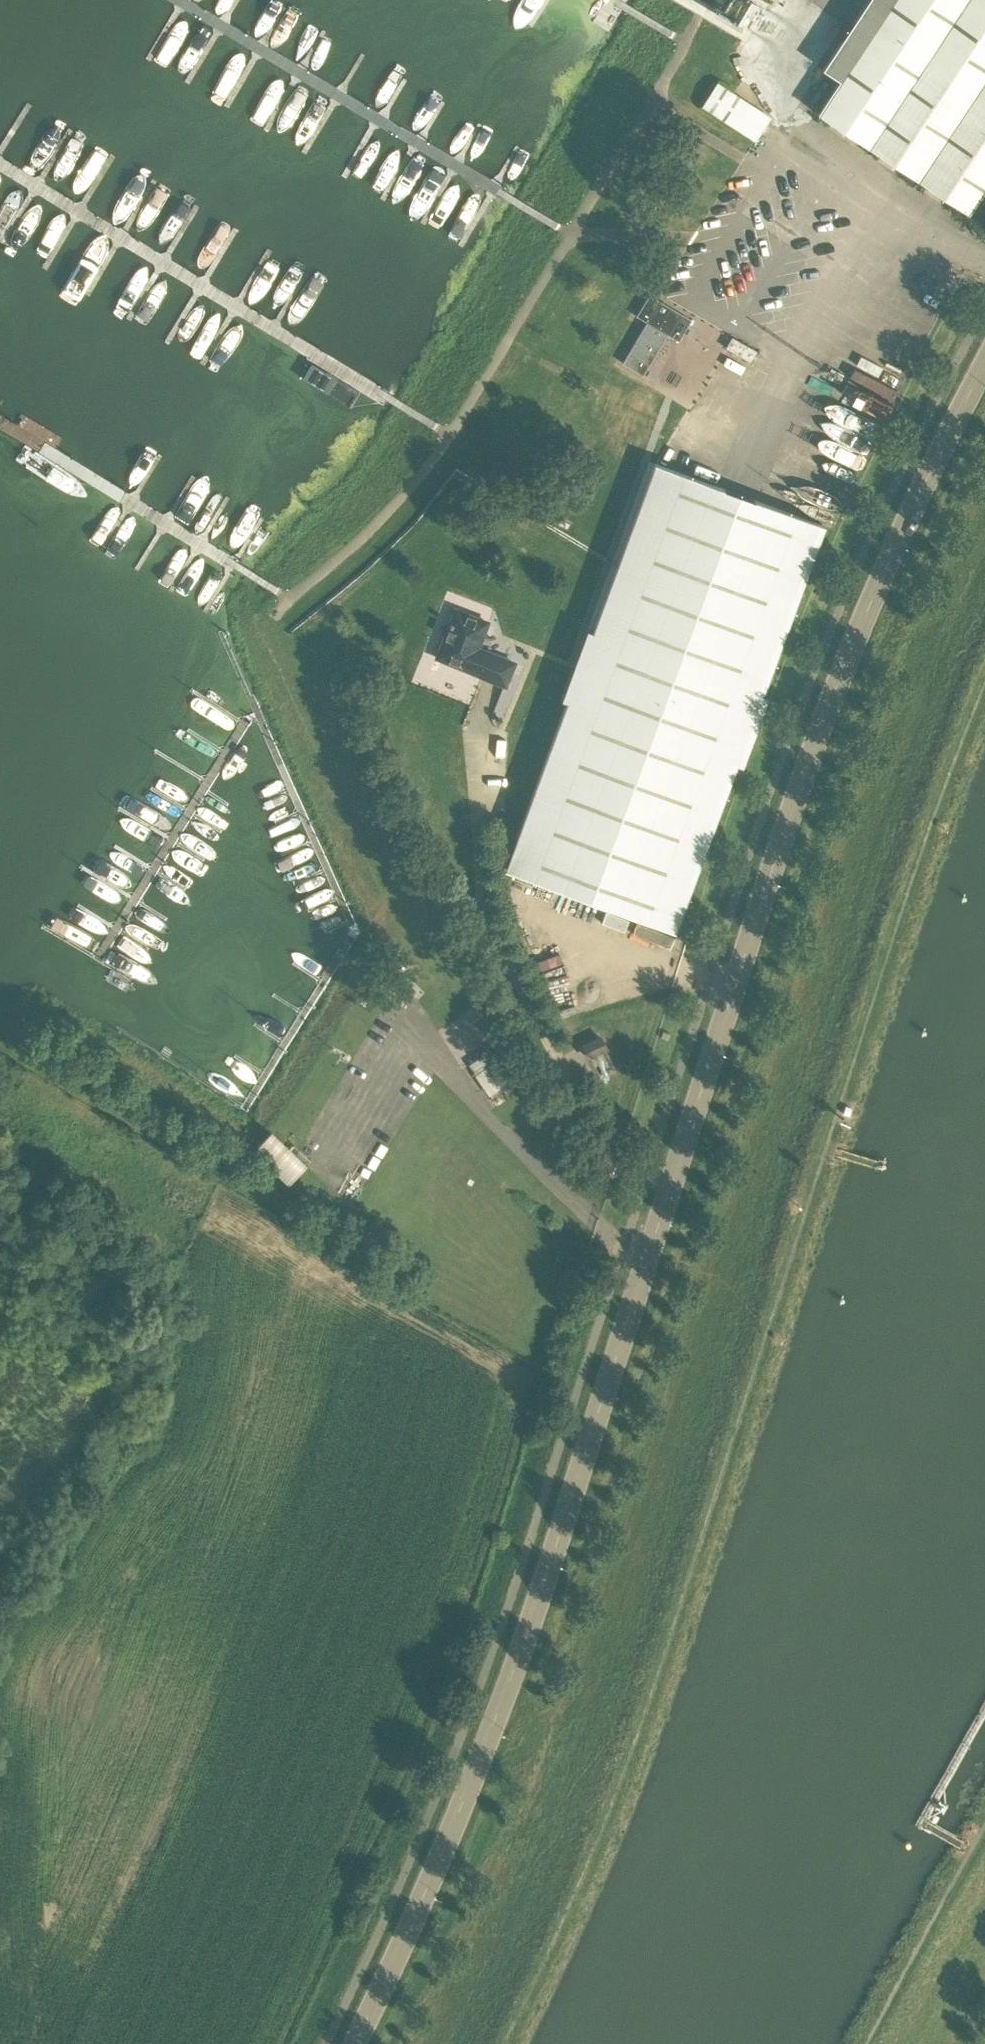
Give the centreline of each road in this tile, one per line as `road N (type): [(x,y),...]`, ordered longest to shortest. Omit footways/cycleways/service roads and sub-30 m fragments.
road 1 (tertiary): [(355,2043),(517,1666),(789,826),(891,561),(984,368)]

